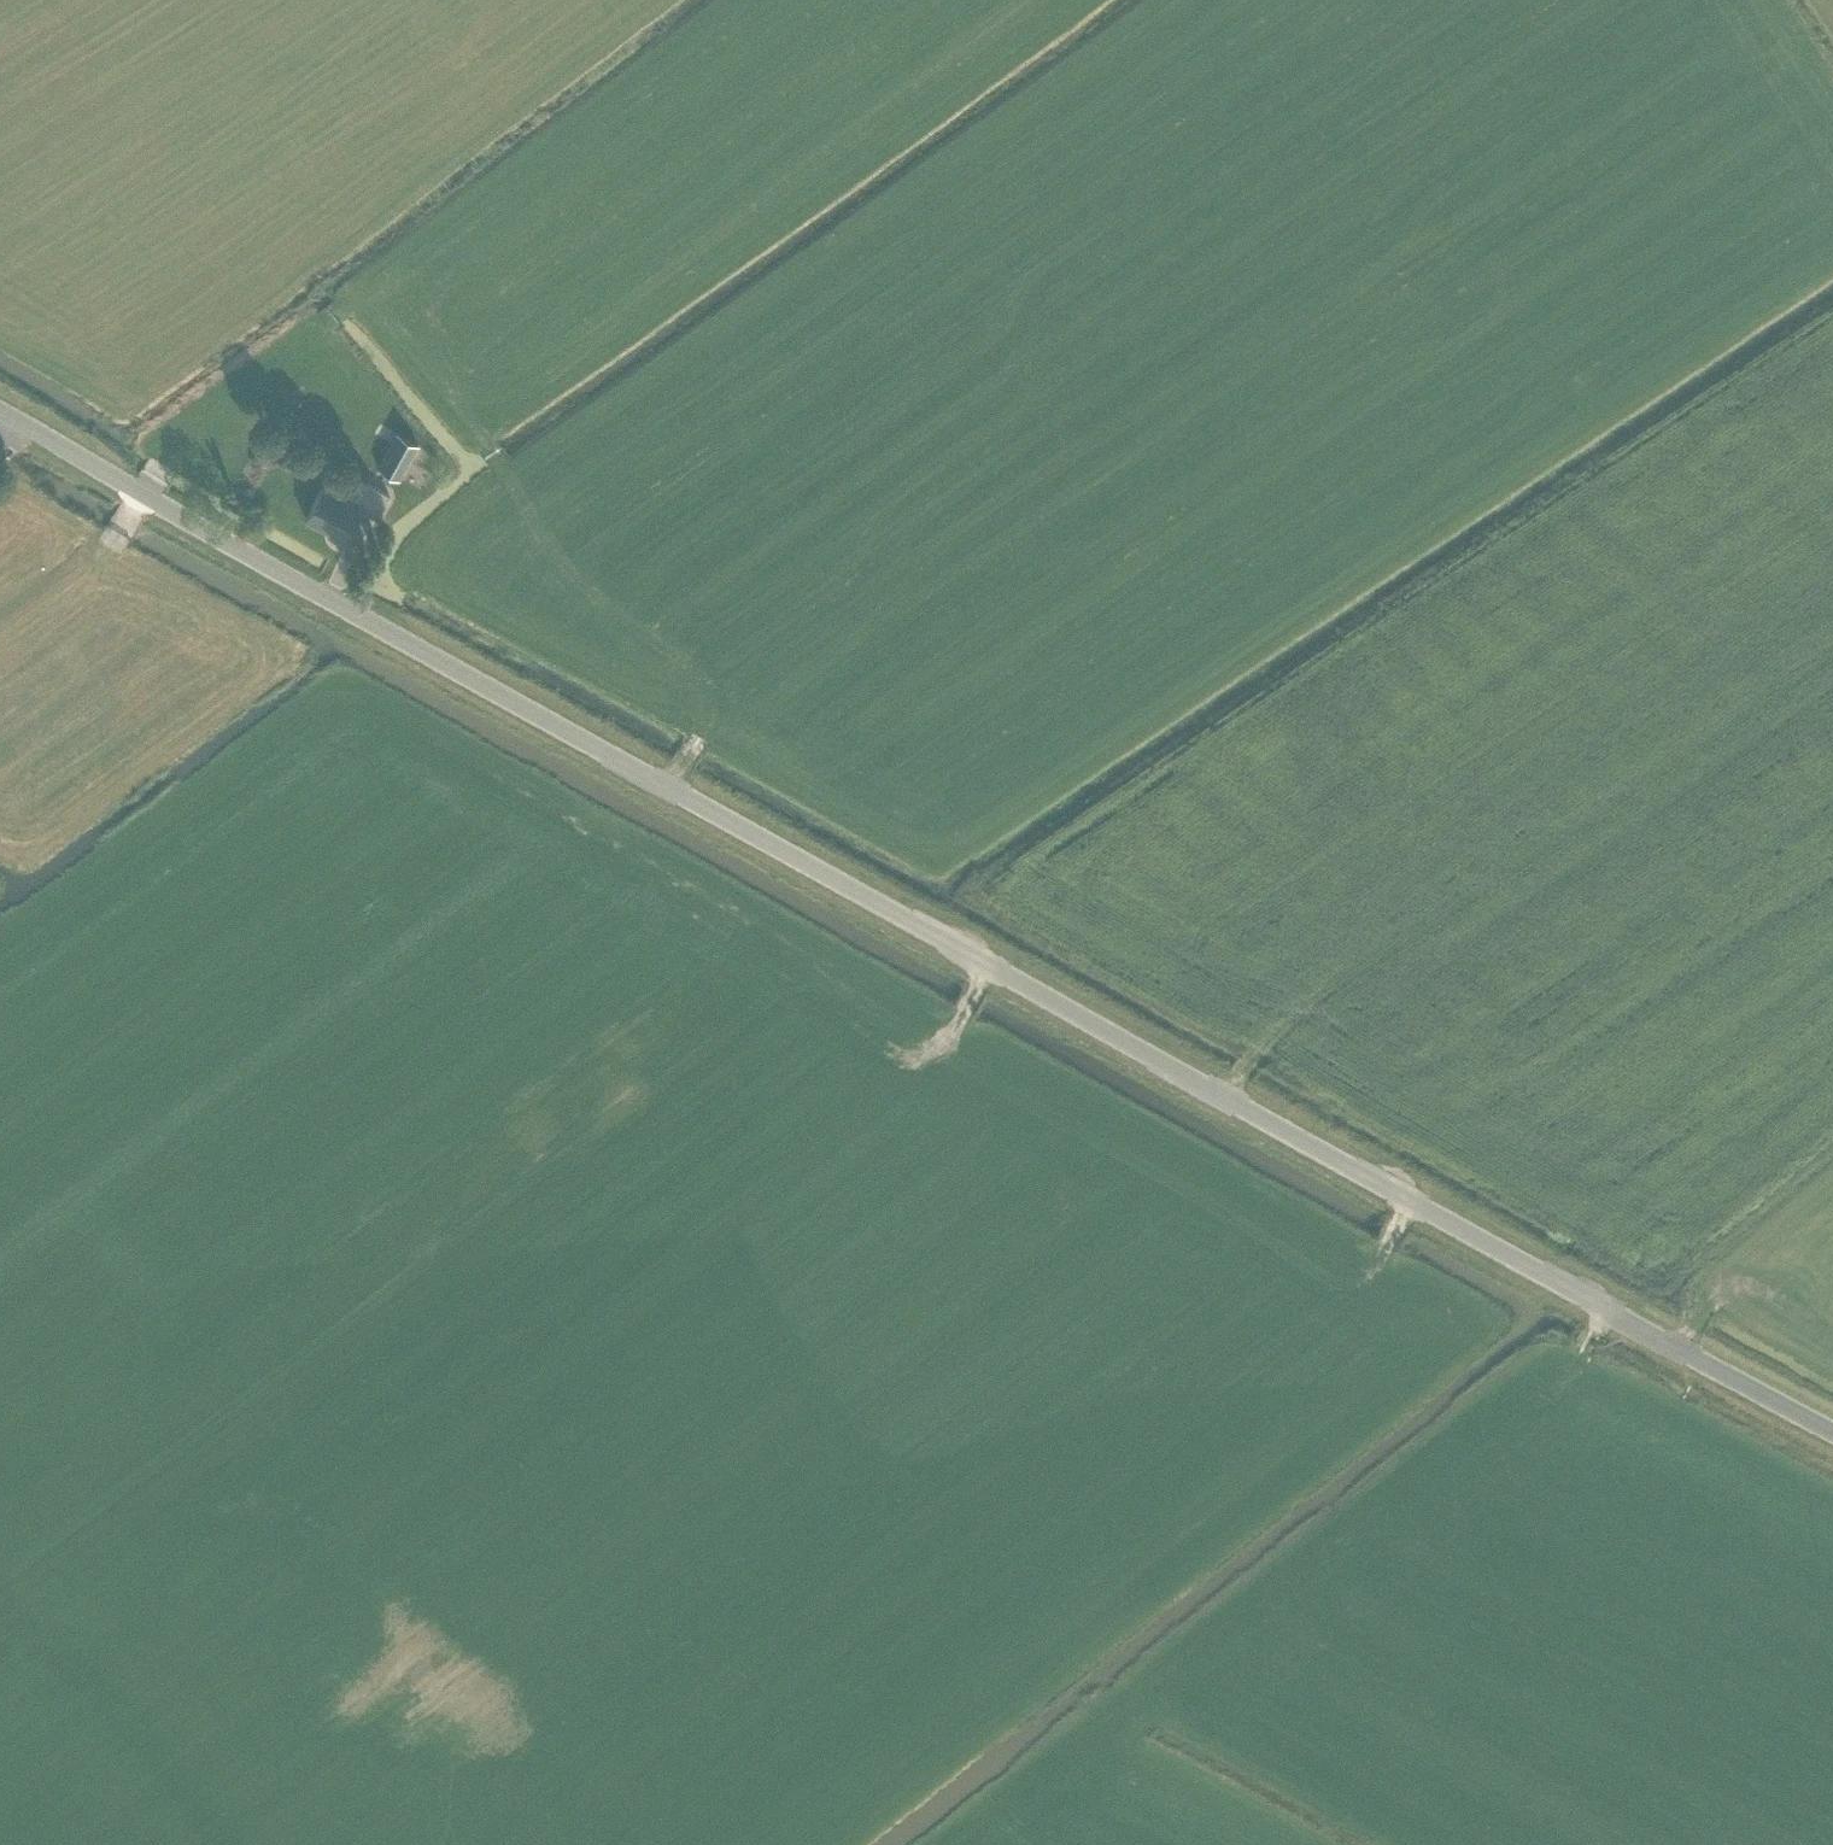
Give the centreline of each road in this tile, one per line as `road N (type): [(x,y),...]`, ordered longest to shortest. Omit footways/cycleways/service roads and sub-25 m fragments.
road 1 (unclassified): [(1832,1432),(0,413)]

